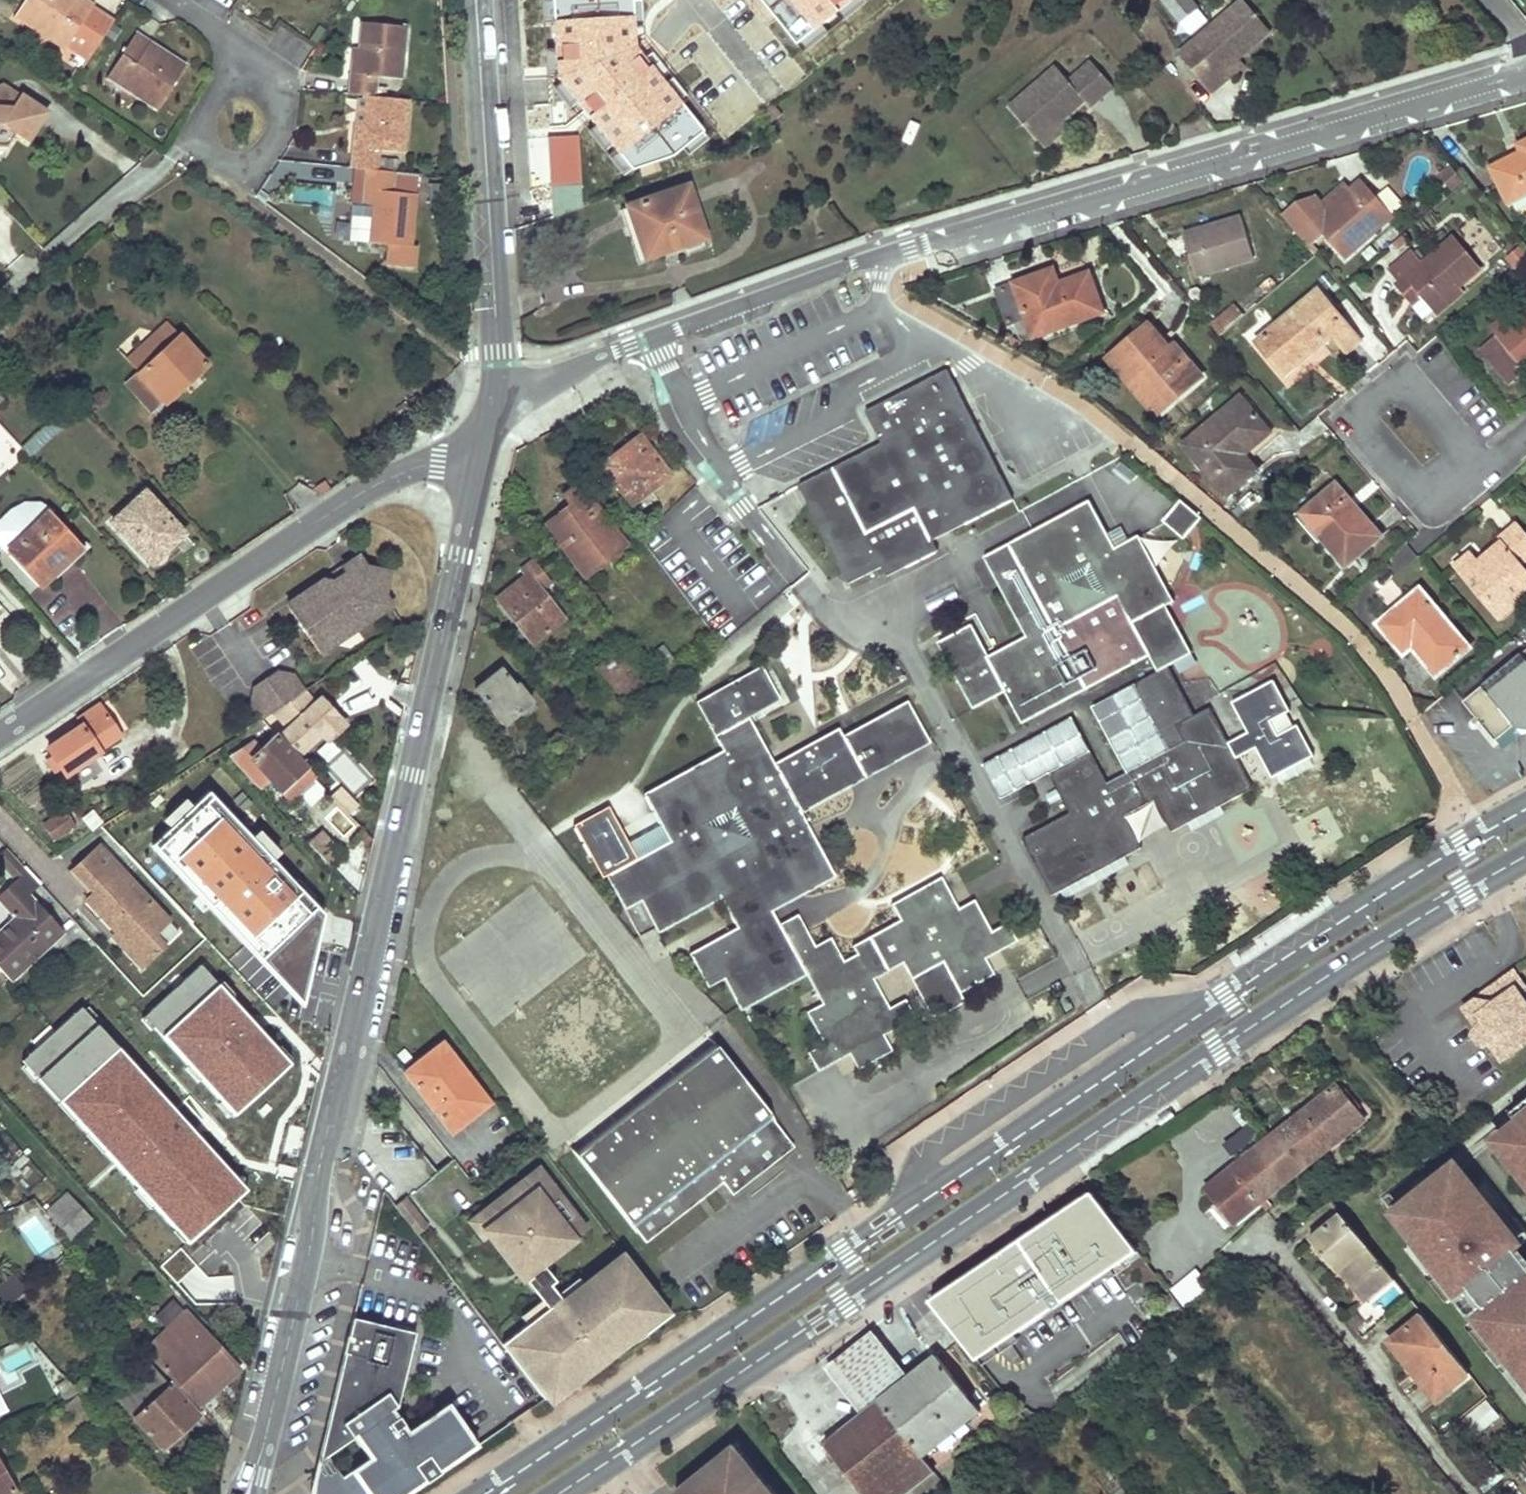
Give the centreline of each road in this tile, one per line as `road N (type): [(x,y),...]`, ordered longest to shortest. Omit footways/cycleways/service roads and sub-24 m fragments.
road 1 (primary): [(1525,813),(1208,1004),(496,1493)]
road 2 (primary): [(553,1493),(1351,955),(1525,854)]
road 3 (residential): [(490,426),(540,387),(611,353),(849,261),(1525,72)]
road 4 (secondary): [(490,426),(254,1475)]
road 5 (residential): [(0,735),(345,503),(442,460),(490,426)]
road 6 (secondary): [(477,0),(498,351),(490,426)]
road 7 (residential): [(242,50),(275,74),(281,89),(275,141),(246,168),(217,159),(196,133),(207,114)]
road 8 (residential): [(1480,475),(1436,509),(1357,418),(1402,381)]
road 9 (residential): [(1402,381),(1480,475)]

